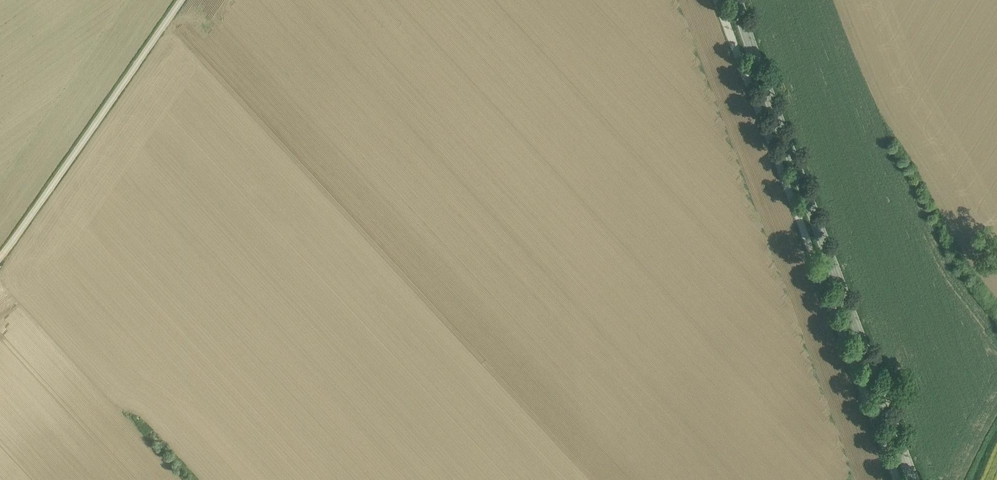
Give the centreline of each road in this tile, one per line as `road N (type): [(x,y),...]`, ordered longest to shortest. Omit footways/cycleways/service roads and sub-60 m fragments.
road 1 (tertiary): [(736,0),(913,479)]
road 2 (unclassified): [(182,0),(0,260)]

